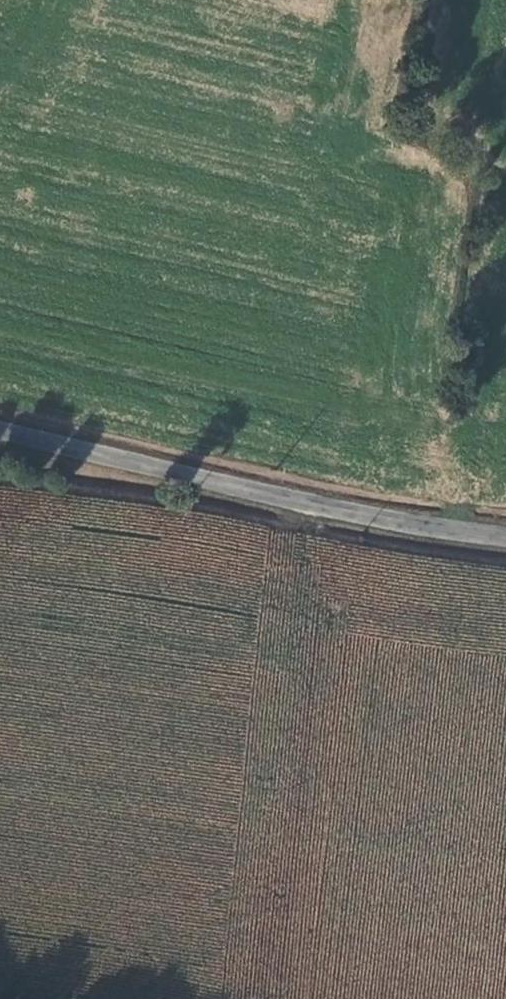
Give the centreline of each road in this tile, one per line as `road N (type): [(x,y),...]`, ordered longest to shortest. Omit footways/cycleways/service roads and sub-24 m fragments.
road 1 (tertiary): [(0,431),(244,489),(505,537)]

